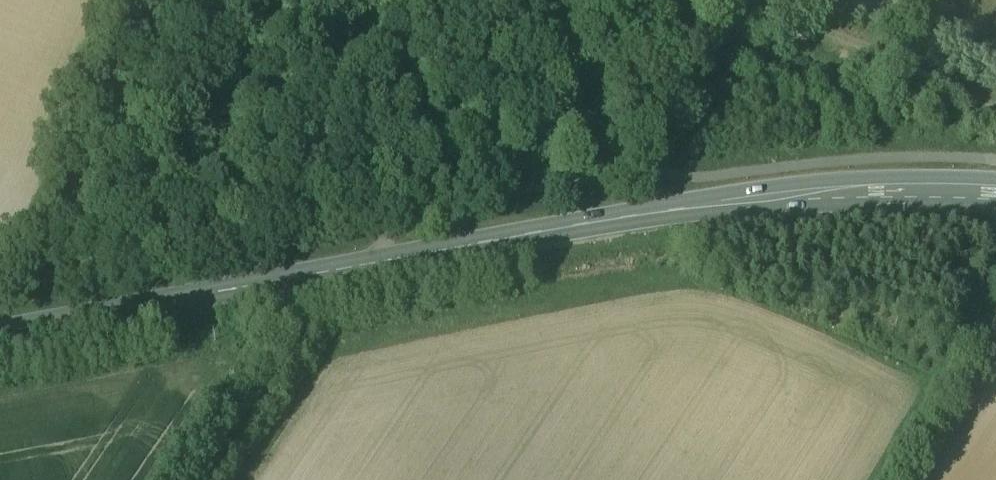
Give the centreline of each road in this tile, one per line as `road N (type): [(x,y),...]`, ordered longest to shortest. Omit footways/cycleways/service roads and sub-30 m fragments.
road 1 (primary): [(0,333),(651,212)]
road 2 (primary): [(995,180),(773,187),(651,212)]
road 3 (primary): [(651,212),(856,200),(995,202)]

